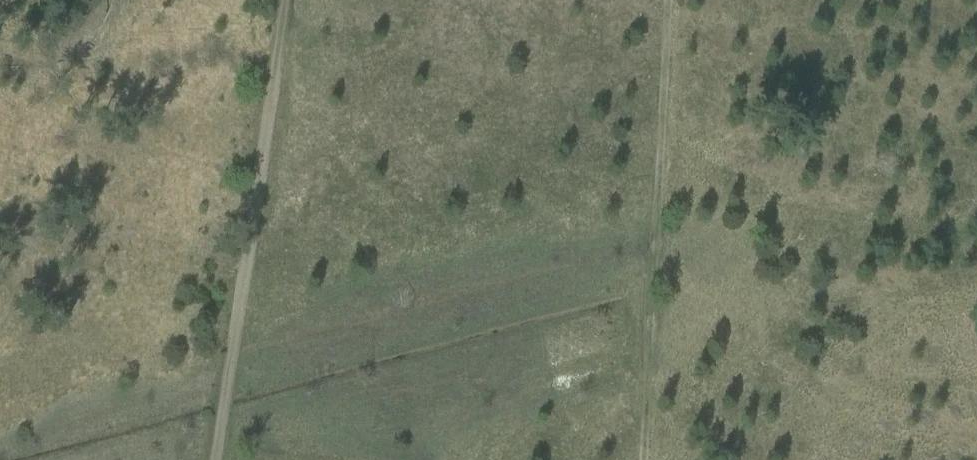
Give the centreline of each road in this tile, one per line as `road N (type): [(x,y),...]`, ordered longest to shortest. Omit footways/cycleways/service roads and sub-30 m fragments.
road 1 (track): [(214,459),(284,0)]
road 2 (track): [(643,459),(666,0)]

